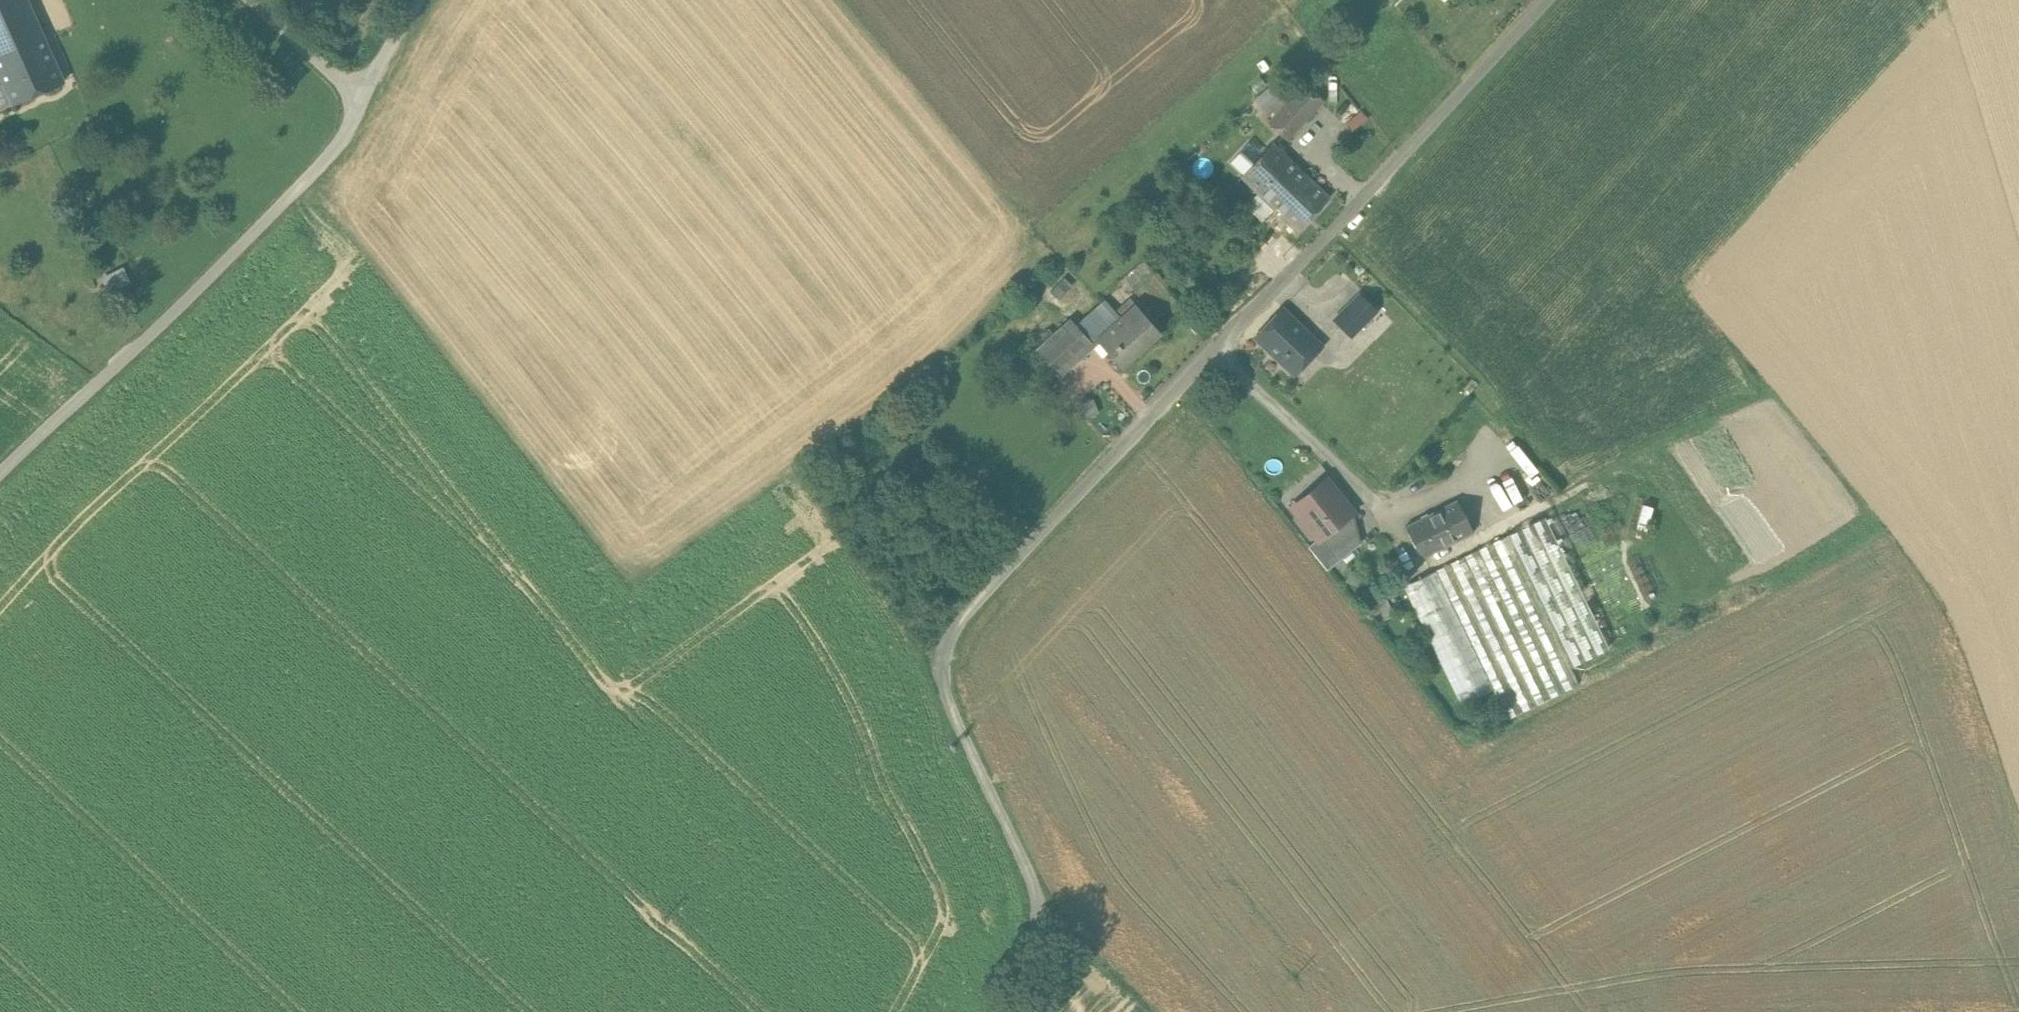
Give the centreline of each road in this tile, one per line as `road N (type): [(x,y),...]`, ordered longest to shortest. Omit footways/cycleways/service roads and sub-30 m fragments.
road 1 (unclassified): [(1004,1011),(1052,930),(933,658),(940,637),(1549,0)]
road 2 (unclassified): [(0,471),(178,309),(346,137),(362,96)]
road 3 (unclassified): [(362,96),(254,0)]

